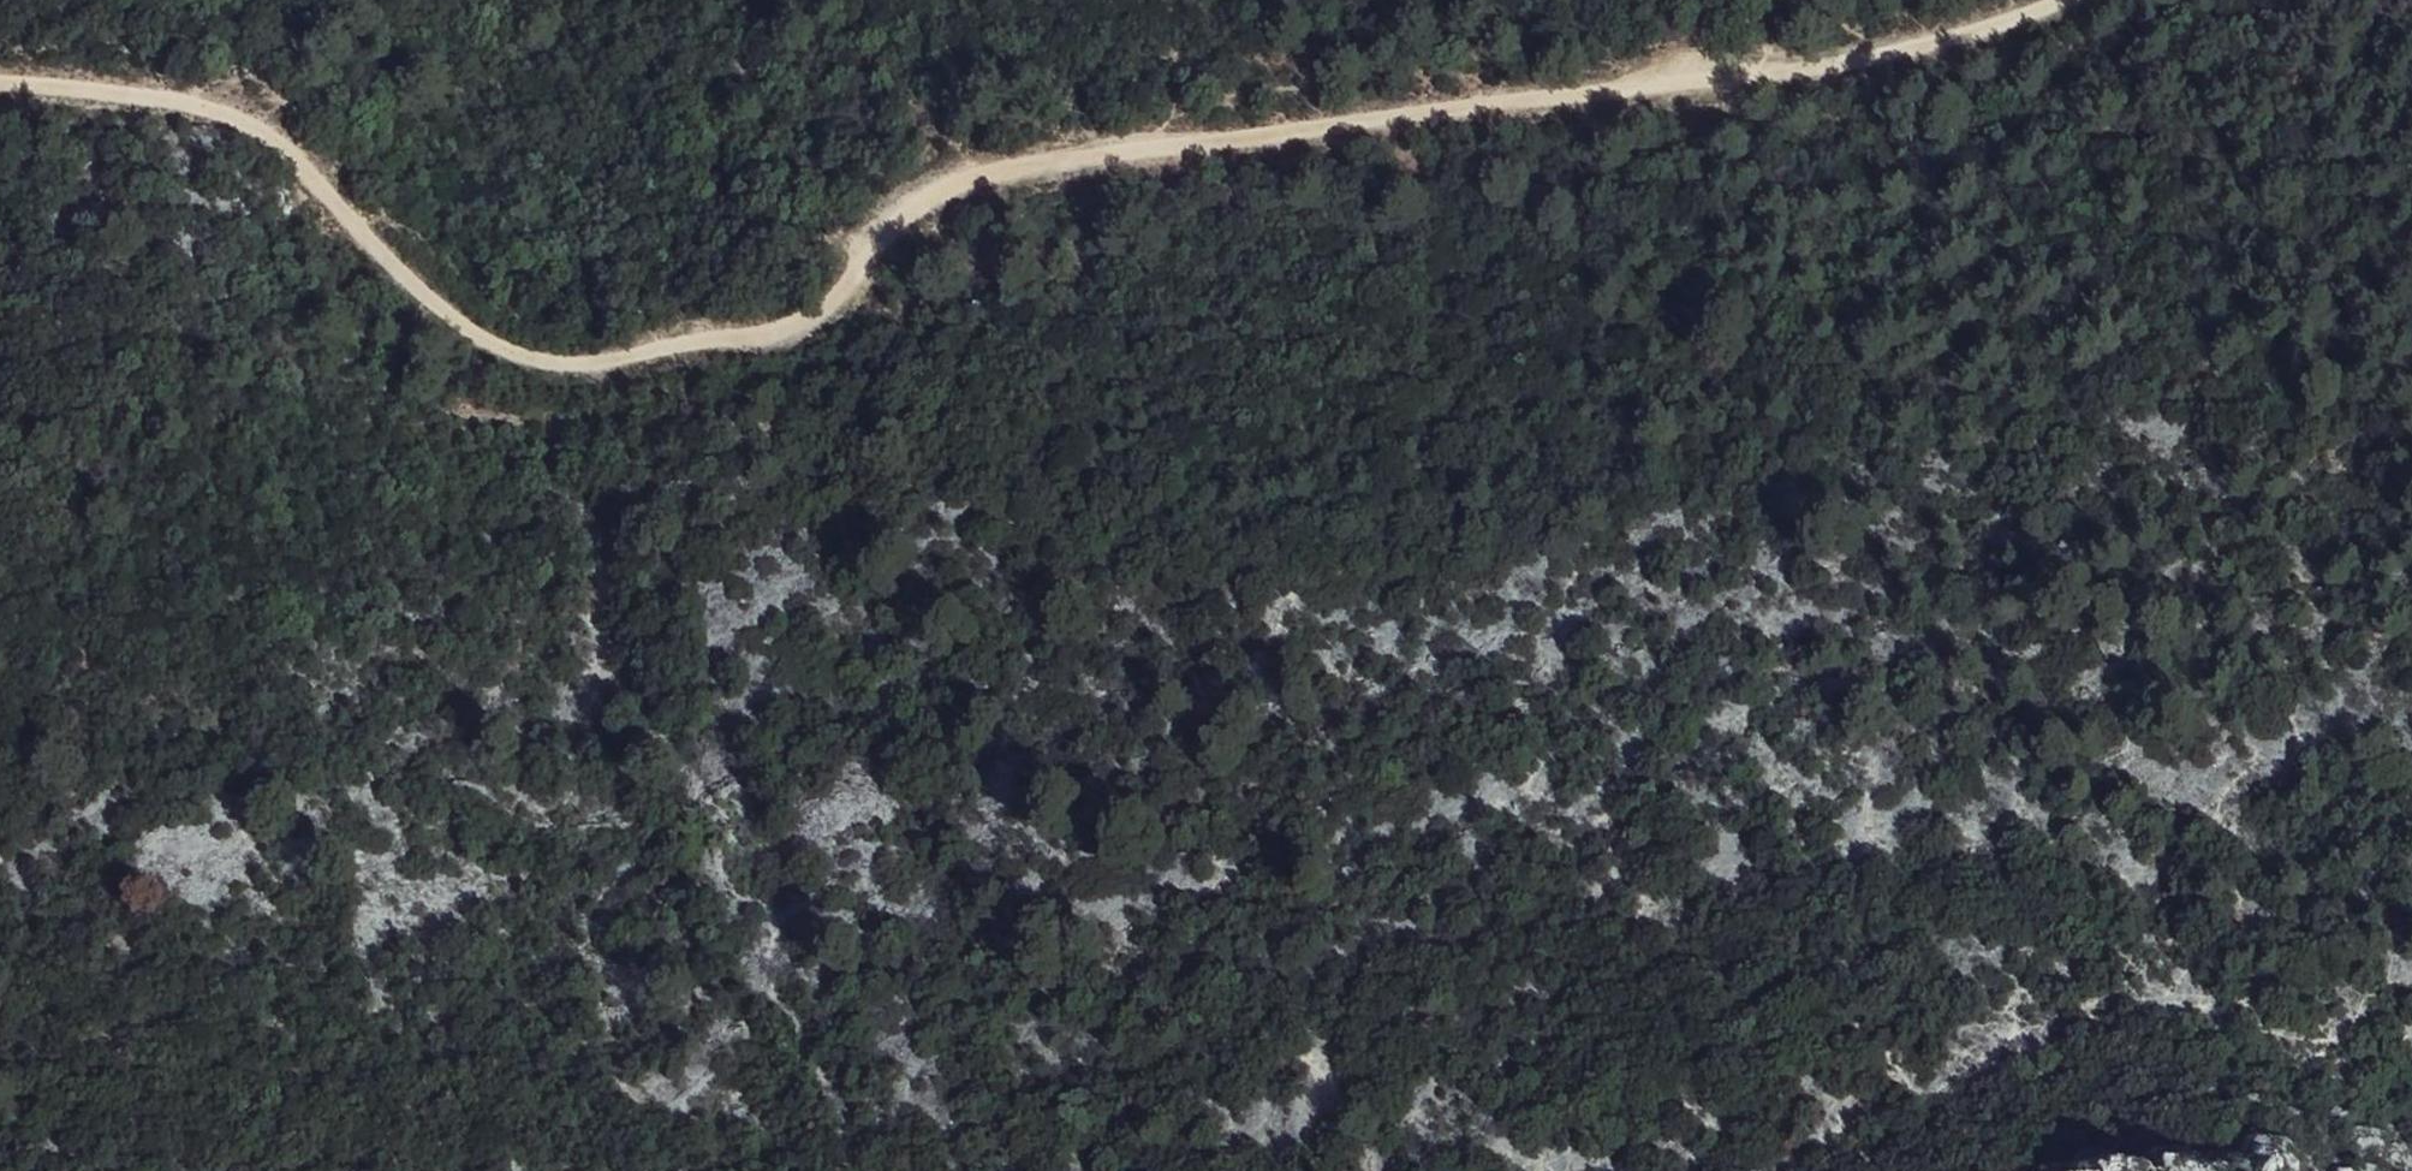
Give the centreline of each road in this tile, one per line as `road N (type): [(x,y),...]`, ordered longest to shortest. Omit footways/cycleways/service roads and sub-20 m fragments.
road 1 (track): [(0,92),(191,94),(316,161),(500,316),(611,357),(796,335),(863,276),(890,220),(954,179),(1199,147),(1621,76),(1965,33),(2055,0)]

